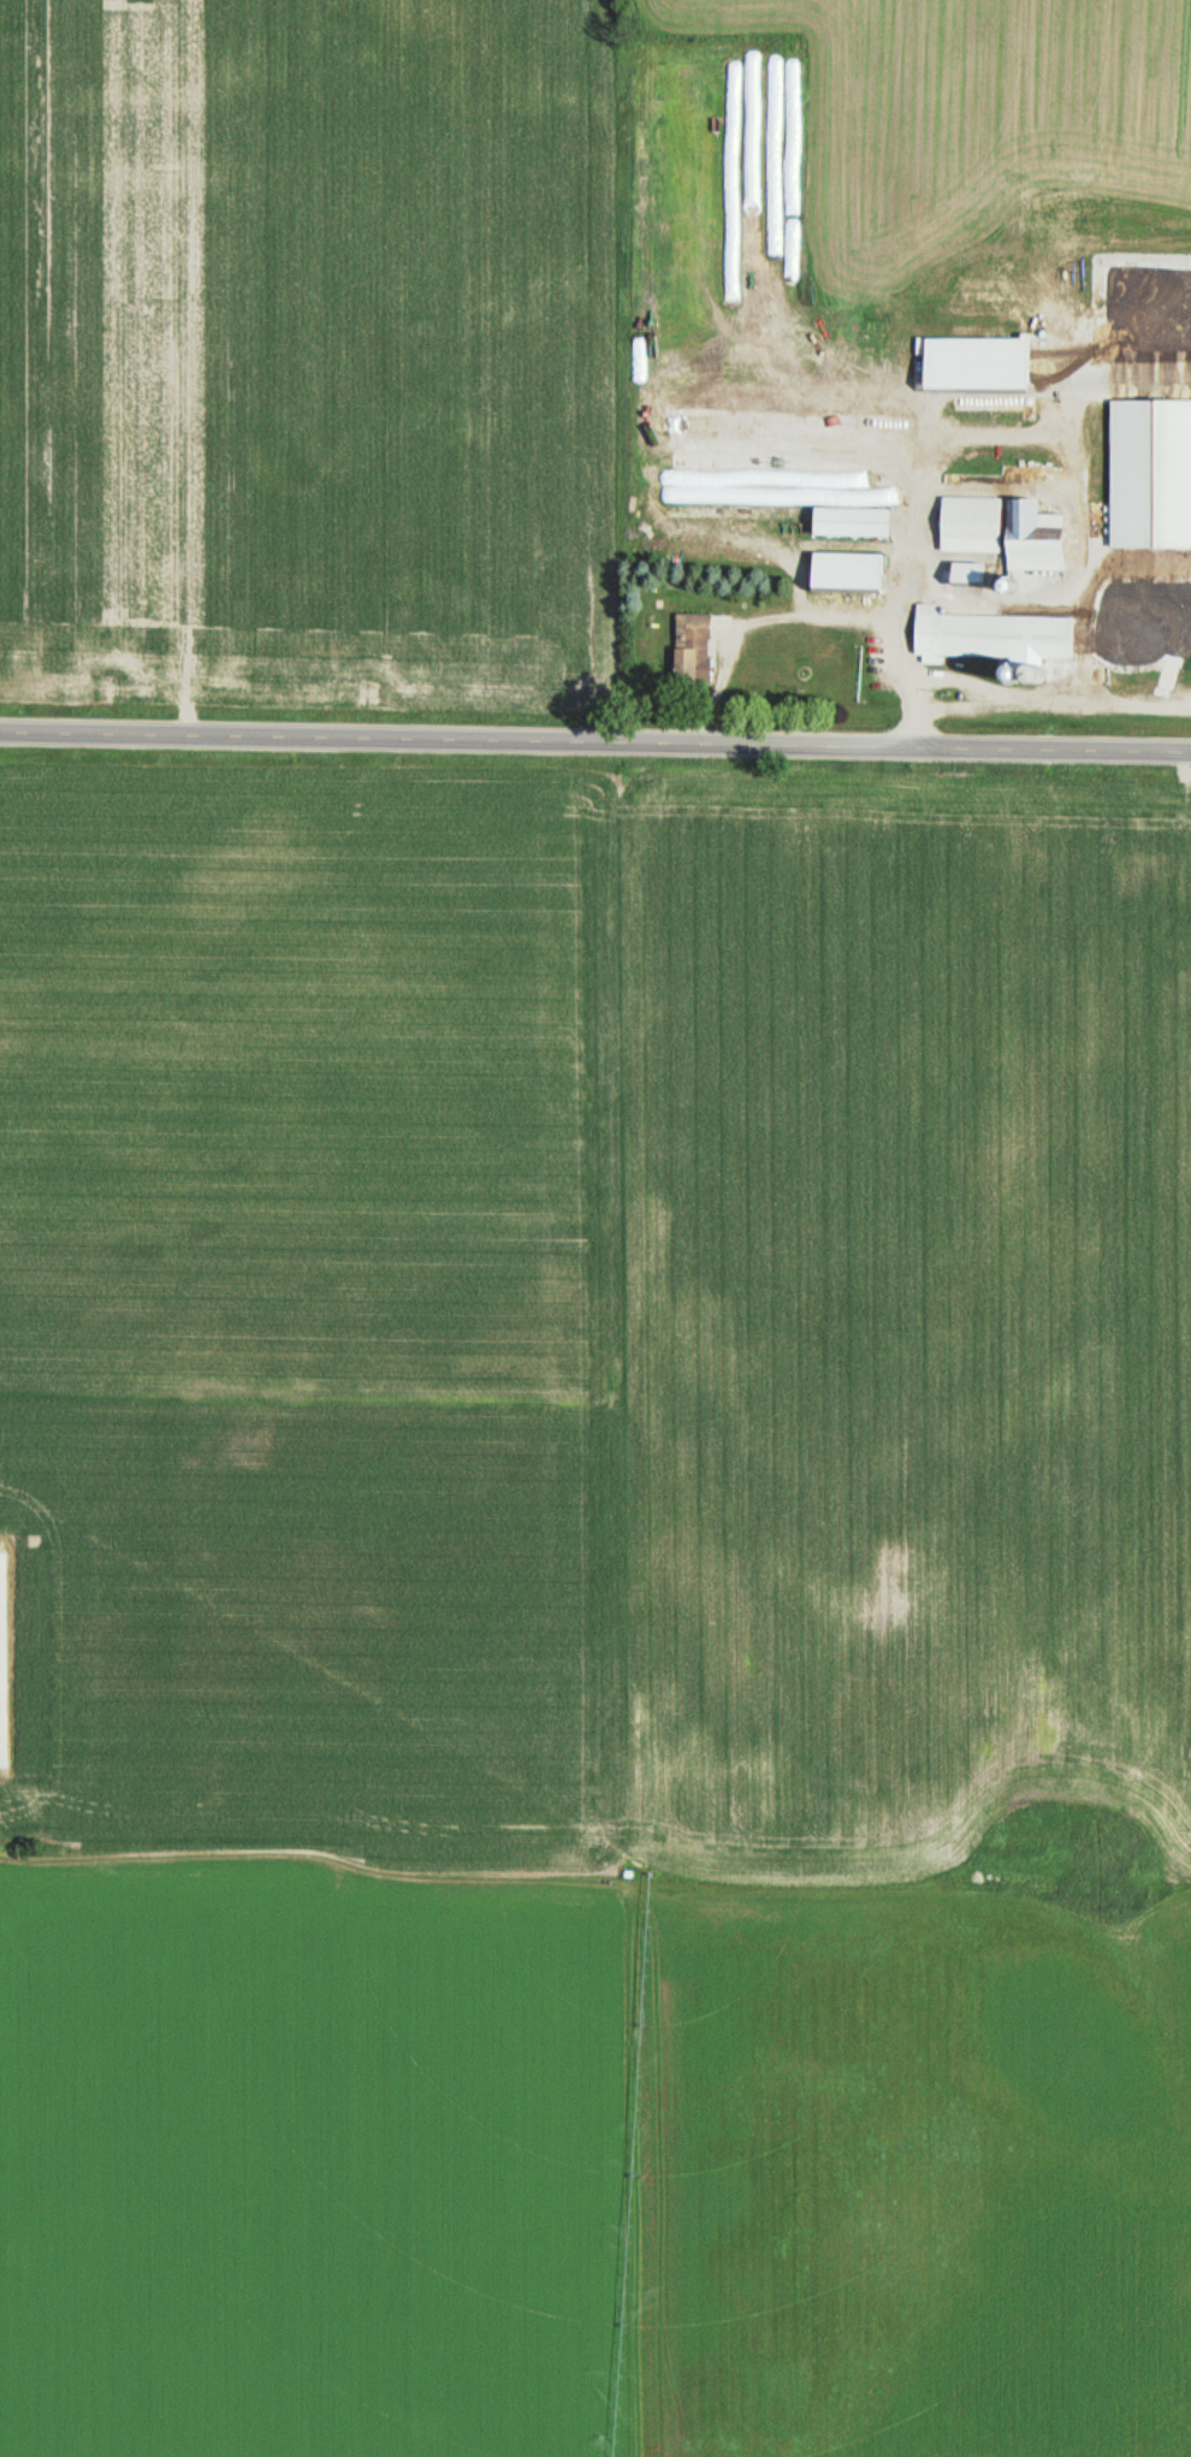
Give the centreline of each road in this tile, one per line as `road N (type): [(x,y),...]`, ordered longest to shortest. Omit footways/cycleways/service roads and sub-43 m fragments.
road 1 (residential): [(1190,749),(0,730)]

